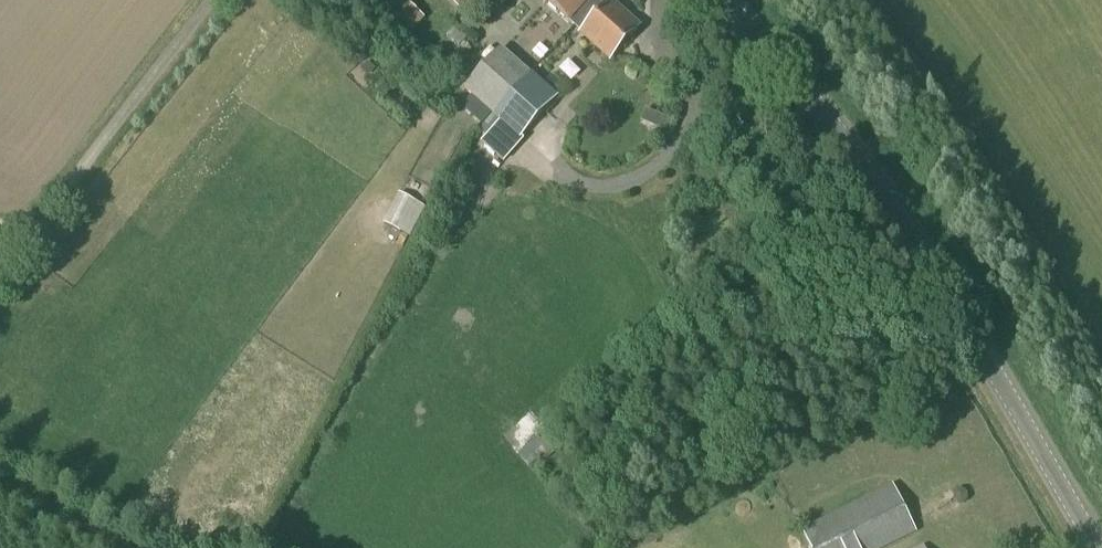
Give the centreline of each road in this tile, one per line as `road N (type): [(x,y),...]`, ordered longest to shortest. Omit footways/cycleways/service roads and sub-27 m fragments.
road 1 (secondary): [(1091,547),(863,163),(721,0)]

